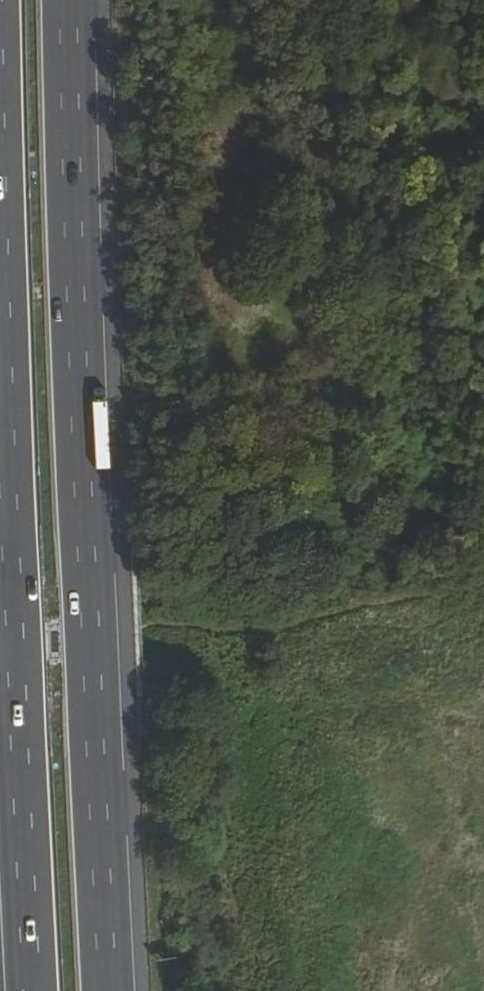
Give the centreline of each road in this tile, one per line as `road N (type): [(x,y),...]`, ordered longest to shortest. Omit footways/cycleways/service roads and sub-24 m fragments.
road 1 (motorway): [(109,990),(86,597),(67,0)]
road 2 (motorway): [(0,264),(33,990)]
road 3 (track): [(0,652),(329,614),(483,581)]

